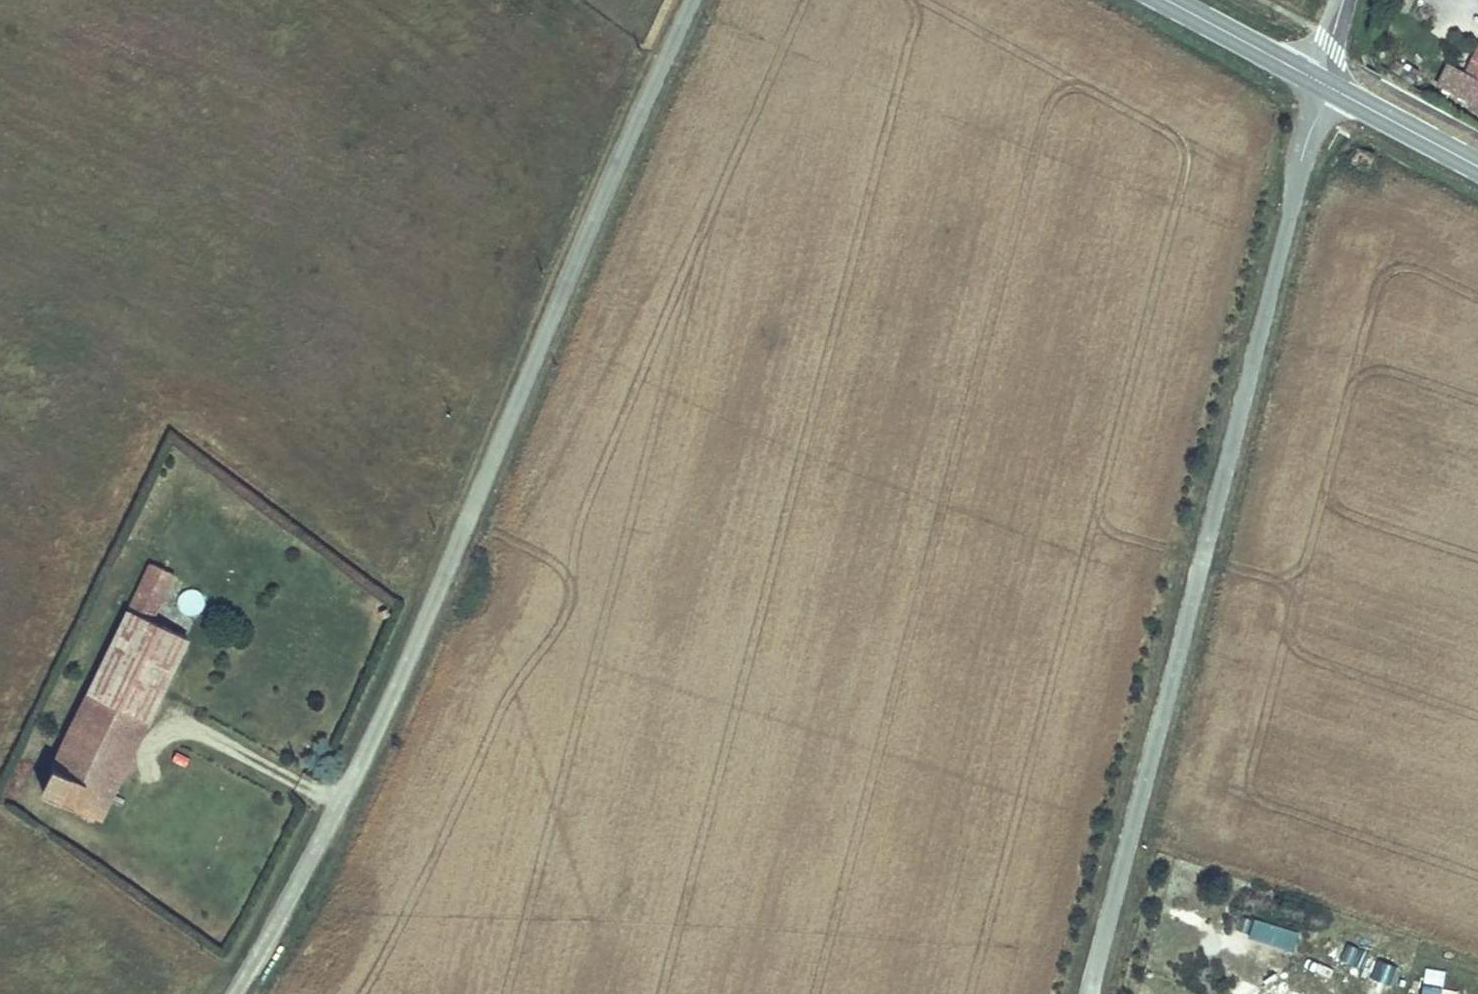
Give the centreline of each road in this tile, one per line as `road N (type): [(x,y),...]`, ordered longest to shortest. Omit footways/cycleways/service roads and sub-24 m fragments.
road 1 (unclassified): [(238,993),(391,697),(689,0)]
road 2 (unclassified): [(1087,993),(1306,142),(1333,89)]
road 3 (secondary): [(1312,77),(1167,0)]
road 4 (secondary): [(1477,166),(1333,89)]

